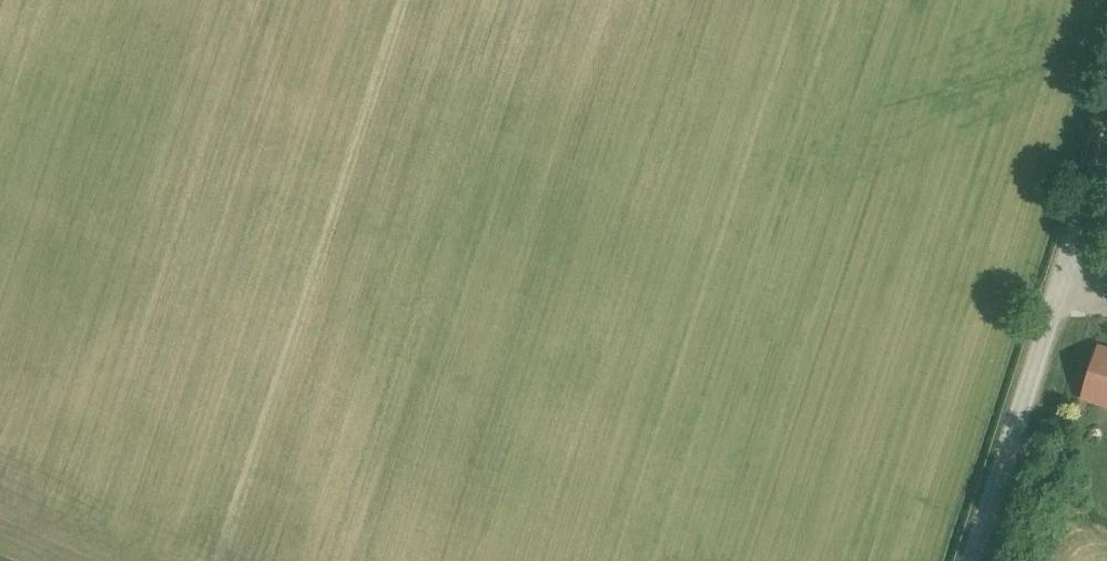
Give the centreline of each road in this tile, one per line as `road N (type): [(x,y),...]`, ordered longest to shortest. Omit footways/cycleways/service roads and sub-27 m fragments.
road 1 (unclassified): [(1106,147),(972,560)]

